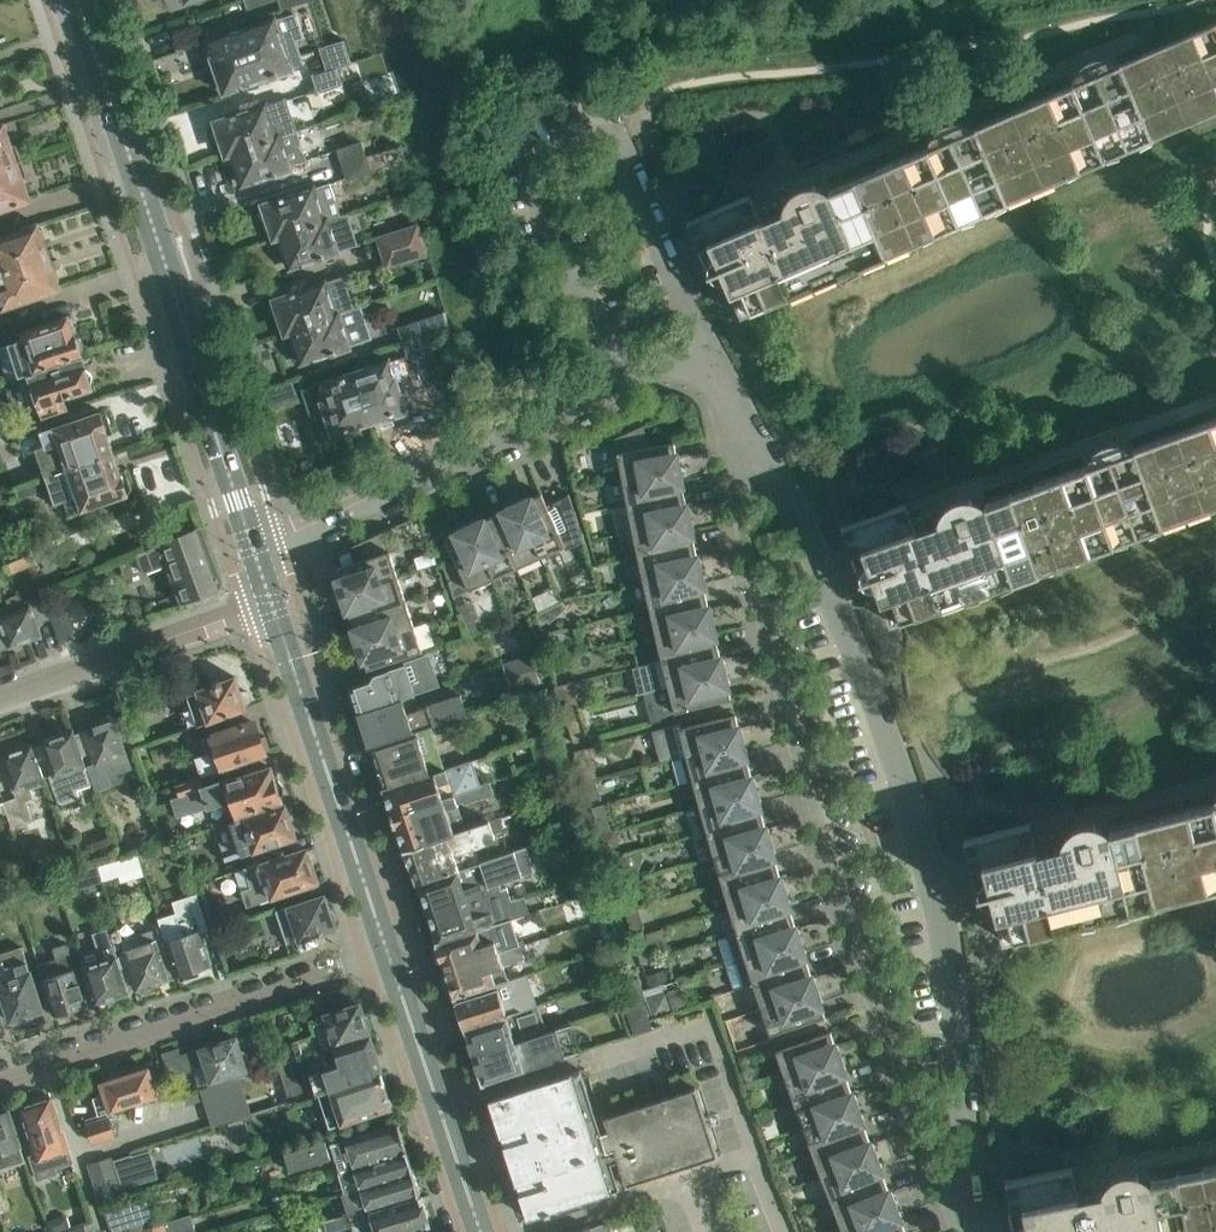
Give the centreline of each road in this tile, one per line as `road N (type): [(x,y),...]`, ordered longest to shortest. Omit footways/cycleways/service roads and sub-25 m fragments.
road 1 (residential): [(964,1213),(952,998),(915,818),(797,517),(737,424)]
road 2 (residential): [(737,424),(740,519),(806,793),(926,1150),(964,1213)]
road 3 (secondary): [(254,552),(77,0)]
road 4 (residential): [(254,552),(704,342)]
road 5 (residential): [(386,951),(0,1075)]
road 6 (secondary): [(386,951),(271,603)]
road 7 (secondary): [(481,1231),(386,951)]
road 8 (residential): [(0,699),(271,603)]

